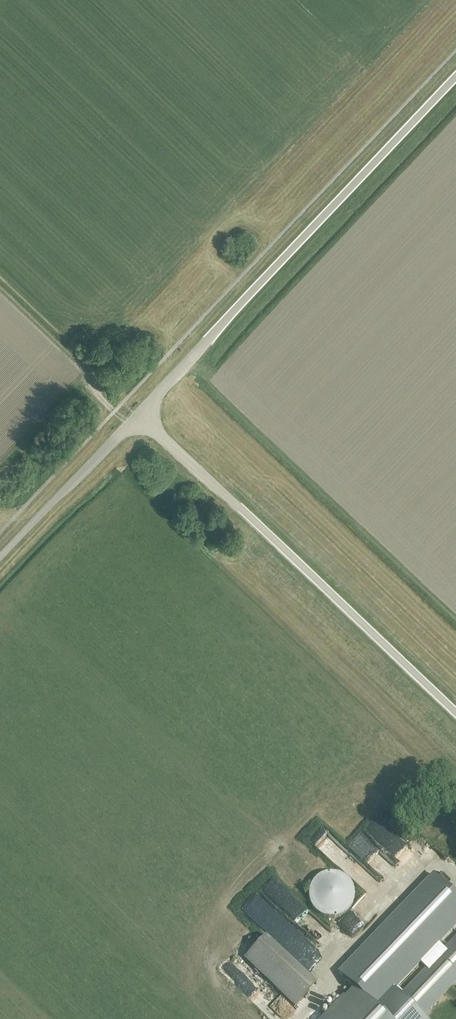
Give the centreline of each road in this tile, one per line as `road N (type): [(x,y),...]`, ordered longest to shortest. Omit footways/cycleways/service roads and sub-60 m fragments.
road 1 (tertiary): [(138,417),(455,84)]
road 2 (tertiary): [(455,715),(138,417)]
road 3 (unclassified): [(0,563),(138,417)]

